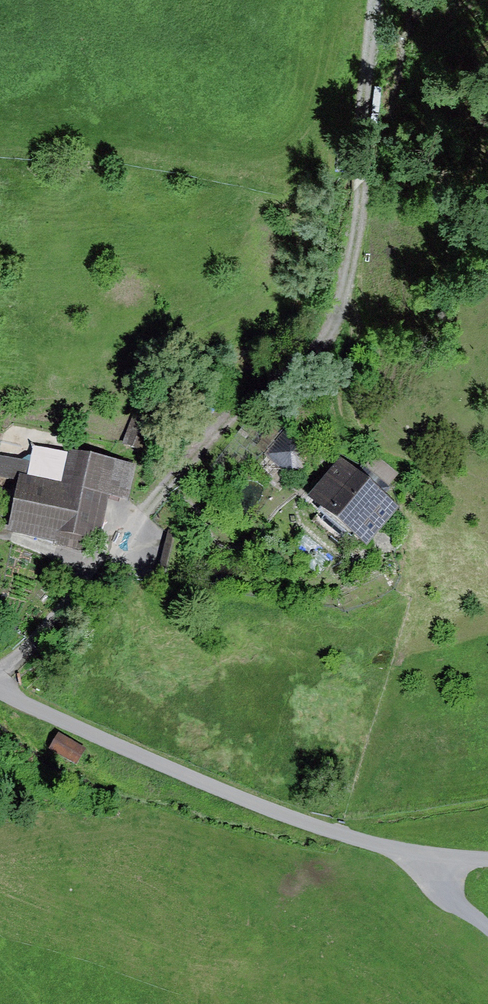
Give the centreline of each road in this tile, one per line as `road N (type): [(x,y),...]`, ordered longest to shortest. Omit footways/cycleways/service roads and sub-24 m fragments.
road 1 (track): [(380,0),(354,293),(336,328),(305,369),(178,474),(143,520),(132,565),(91,569),(0,672)]
road 2 (track): [(0,694),(328,830),(430,857),(487,860)]
road 3 (track): [(380,440),(345,426),(338,404),(338,376),(359,333),(346,308)]

